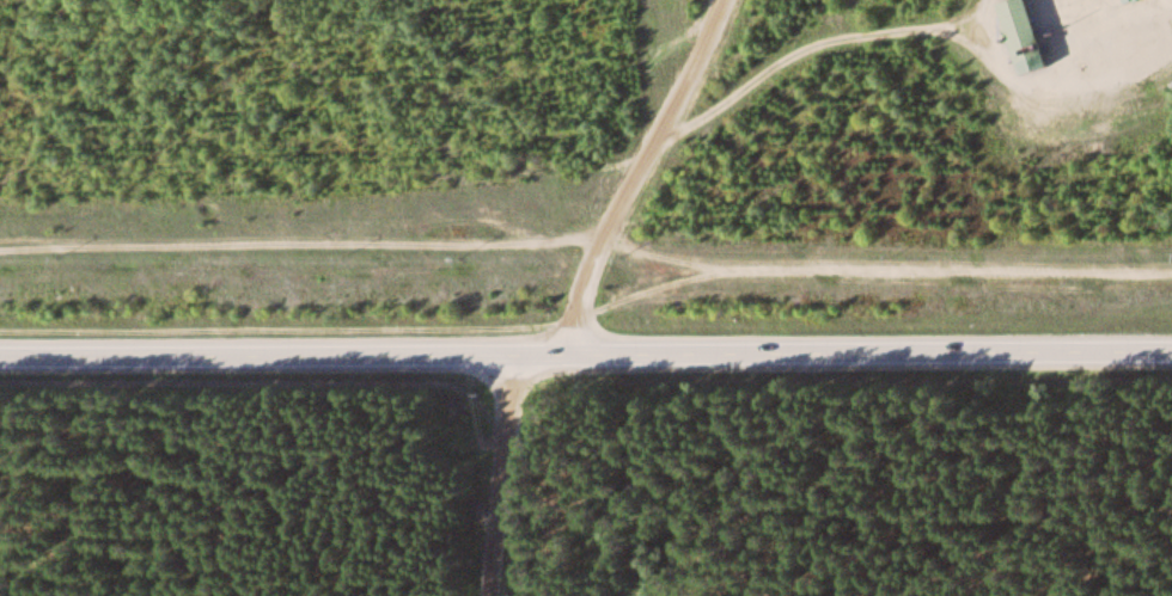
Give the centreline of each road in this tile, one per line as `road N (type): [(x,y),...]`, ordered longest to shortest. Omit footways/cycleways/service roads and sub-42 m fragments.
road 1 (tertiary): [(0,358),(1171,357)]
road 2 (residential): [(499,595),(511,379),(573,328),(604,238),(729,0)]
road 3 (track): [(604,238),(0,248)]
road 4 (track): [(604,238),(735,268),(1171,272)]

